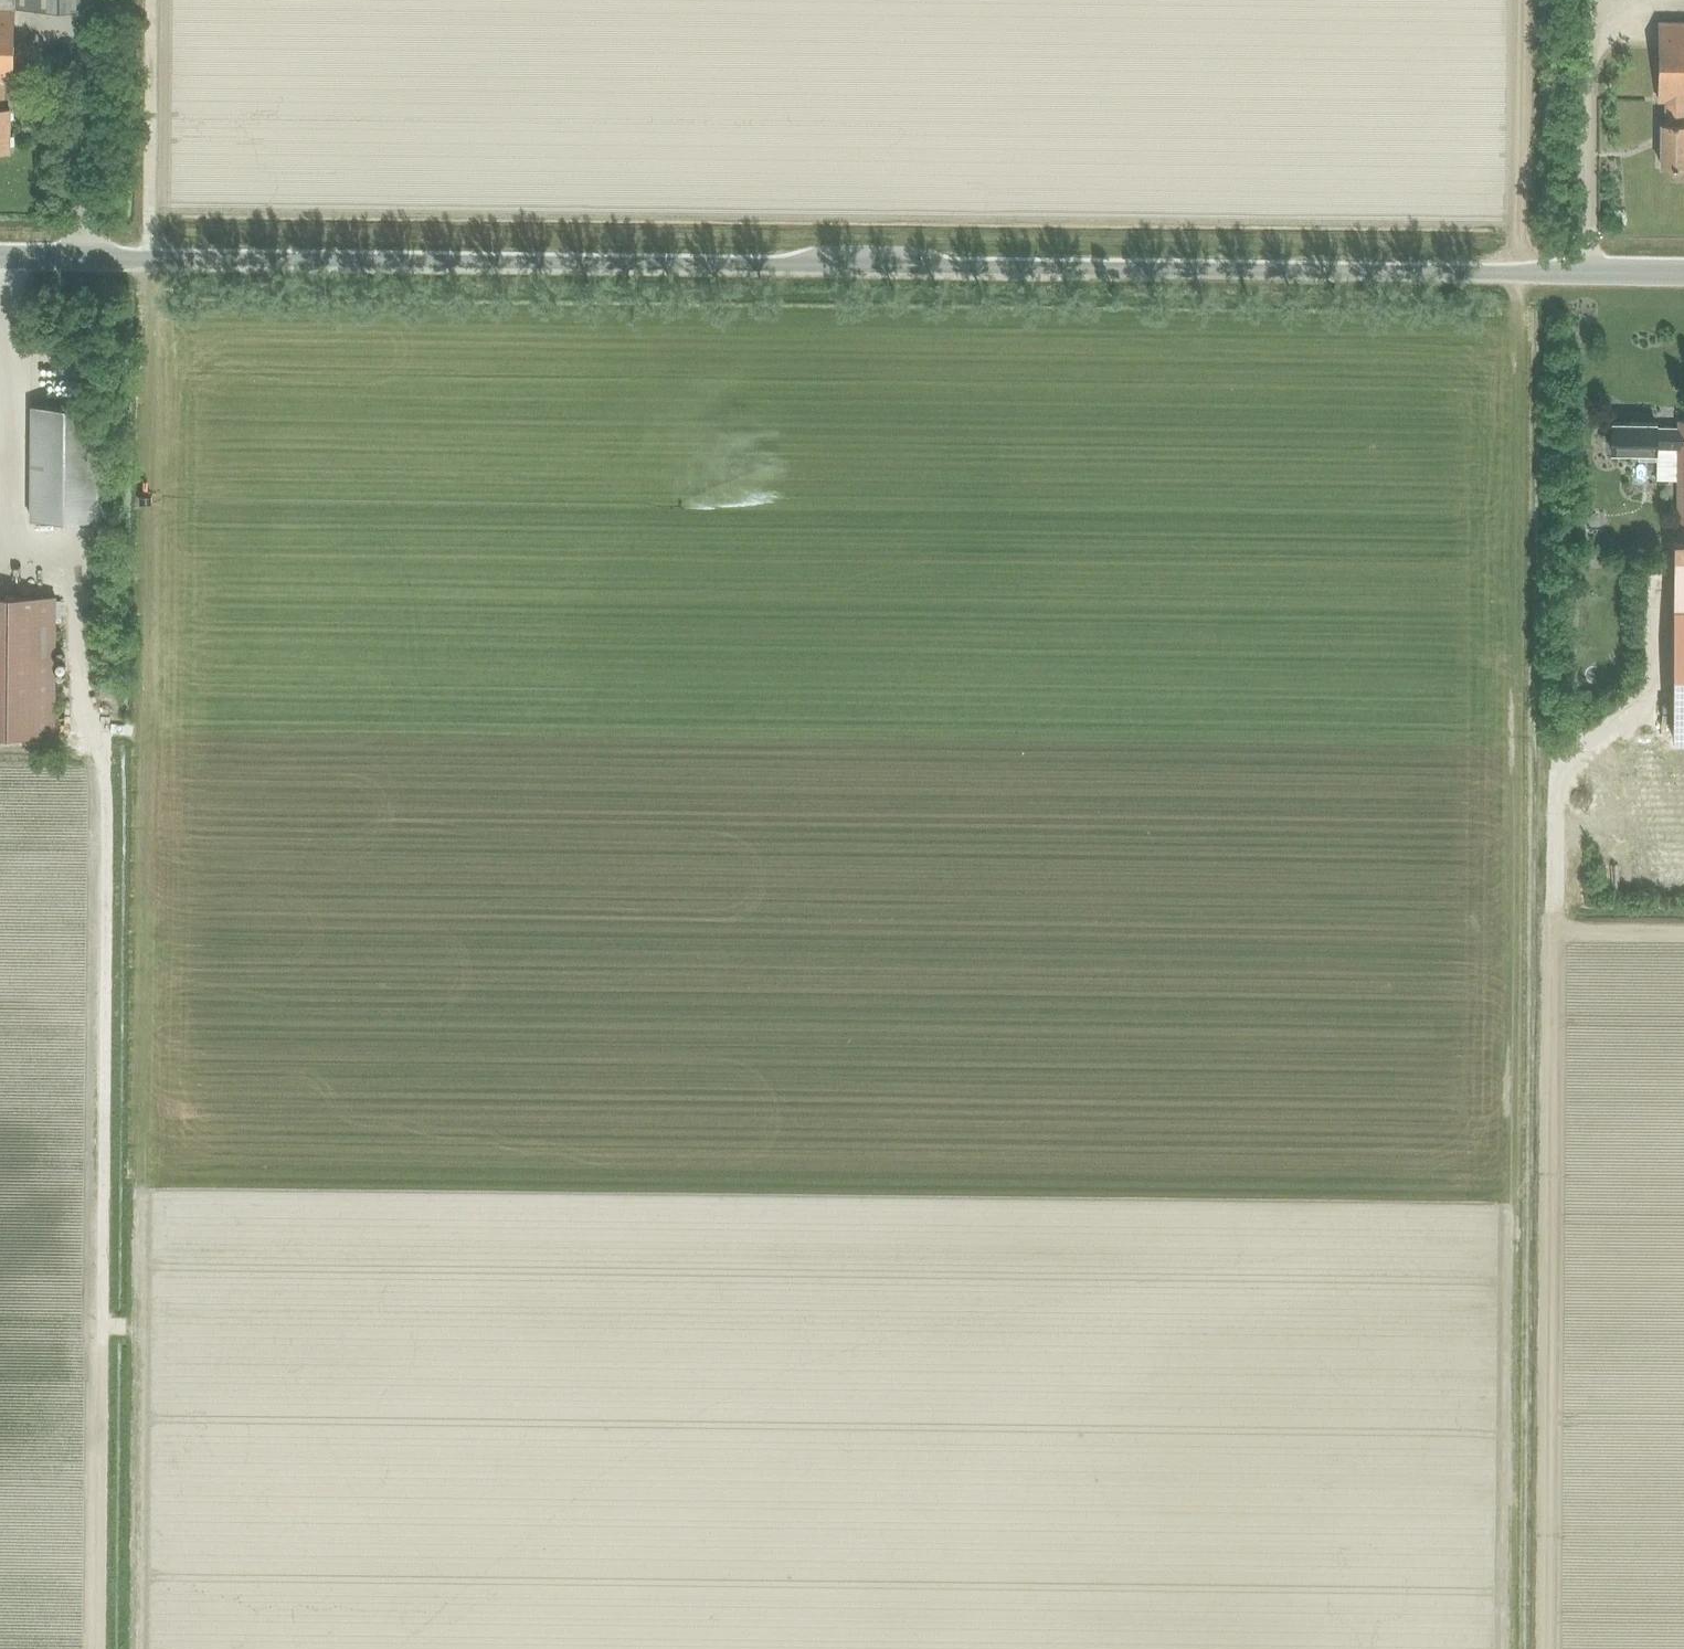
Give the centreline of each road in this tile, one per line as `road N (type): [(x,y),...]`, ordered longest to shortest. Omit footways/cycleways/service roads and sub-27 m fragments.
road 1 (unclassified): [(0,257),(1683,276)]

